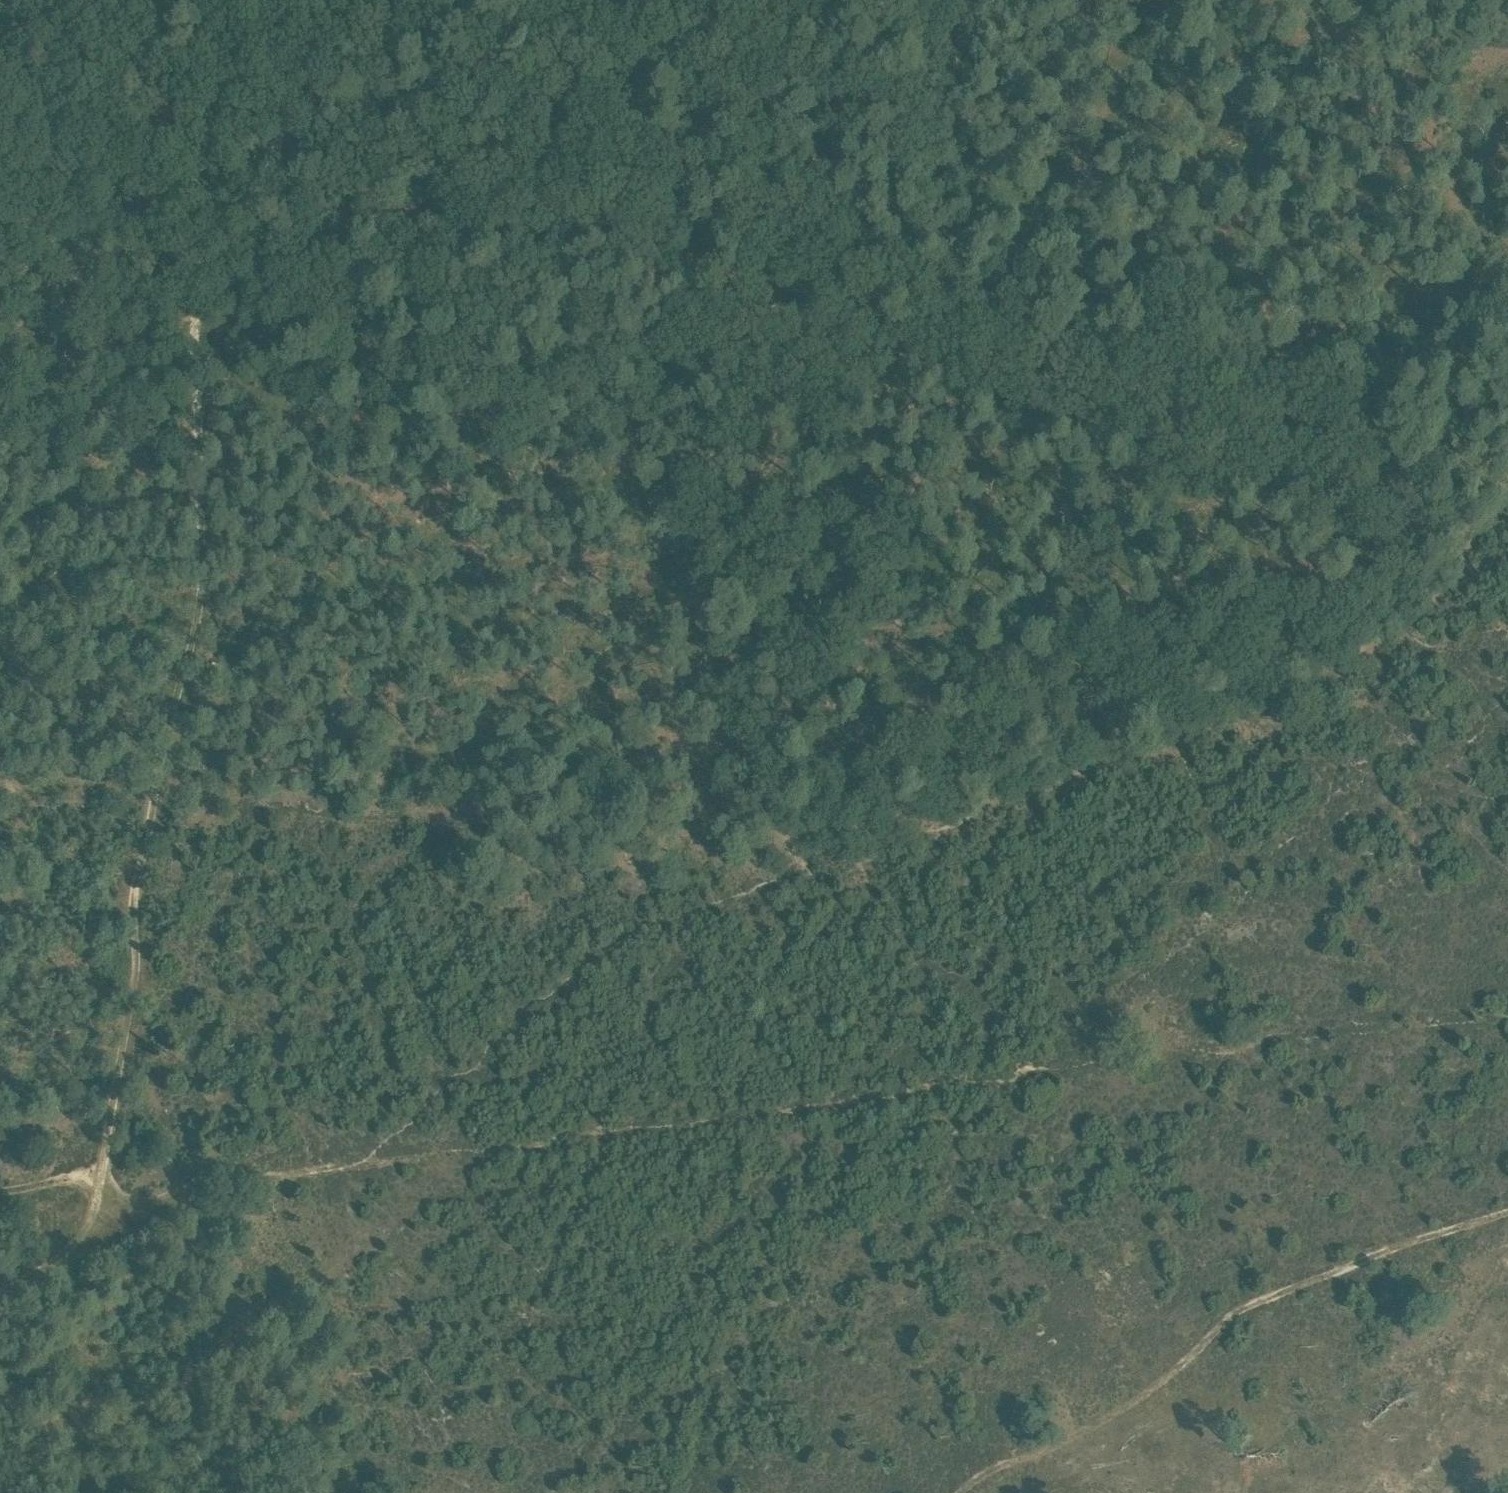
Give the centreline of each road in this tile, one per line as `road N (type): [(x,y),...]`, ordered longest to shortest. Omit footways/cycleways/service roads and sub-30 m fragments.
road 1 (track): [(144,1218),(108,1139),(203,502),(199,334),(214,263),(285,144),(285,112),(254,0)]
road 2 (track): [(1507,1210),(1255,1304),(1141,1396),(1003,1464),(963,1492)]
road 3 (track): [(0,1293),(108,1244),(144,1218)]

